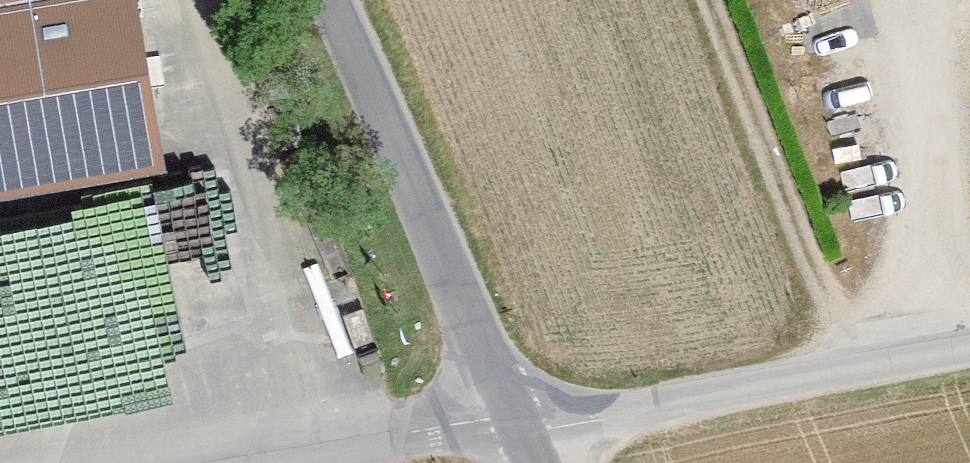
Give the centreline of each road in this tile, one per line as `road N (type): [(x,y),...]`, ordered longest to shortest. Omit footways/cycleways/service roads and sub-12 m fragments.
road 1 (unclassified): [(519,430),(328,0)]
road 2 (unclassified): [(969,346),(519,430)]
road 3 (track): [(852,367),(709,0)]
road 4 (track): [(519,430),(320,462)]

